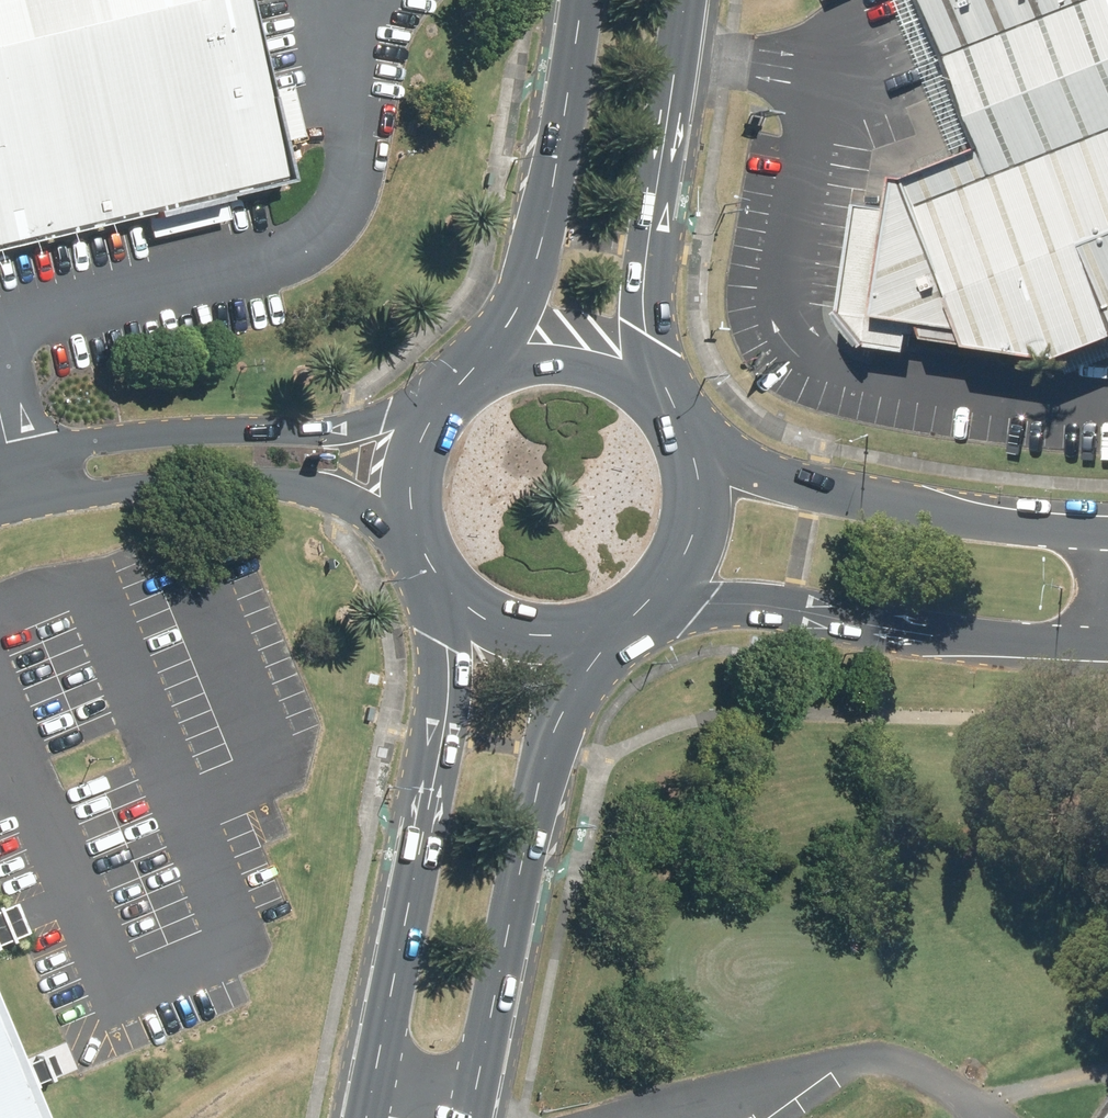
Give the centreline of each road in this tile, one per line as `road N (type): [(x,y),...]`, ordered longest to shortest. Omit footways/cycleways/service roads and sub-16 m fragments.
road 1 (secondary): [(367,1117),(450,679),(437,569)]
road 2 (secondary): [(635,615),(570,699),(548,752),(473,1117)]
road 3 (secondary): [(1099,644),(1007,642),(797,606),(645,607)]
road 4 (secondary): [(682,427),(759,473),(815,490),(1007,524),(1101,532)]
road 5 (secondary): [(685,0),(644,302),(647,335),(678,420)]
road 6 (secondary): [(463,391),(532,270),(581,0)]
road 7 (secondary): [(463,391),(536,356),(577,356),(651,389),(678,420)]
road 8 (secondary): [(635,615),(601,631),(526,633),(491,620),(437,569)]
road 9 (secondary): [(682,427),(700,504),(673,578),(645,607)]
road 10 (secondary): [(437,569),(417,508),(418,473),(428,441),(463,391)]

